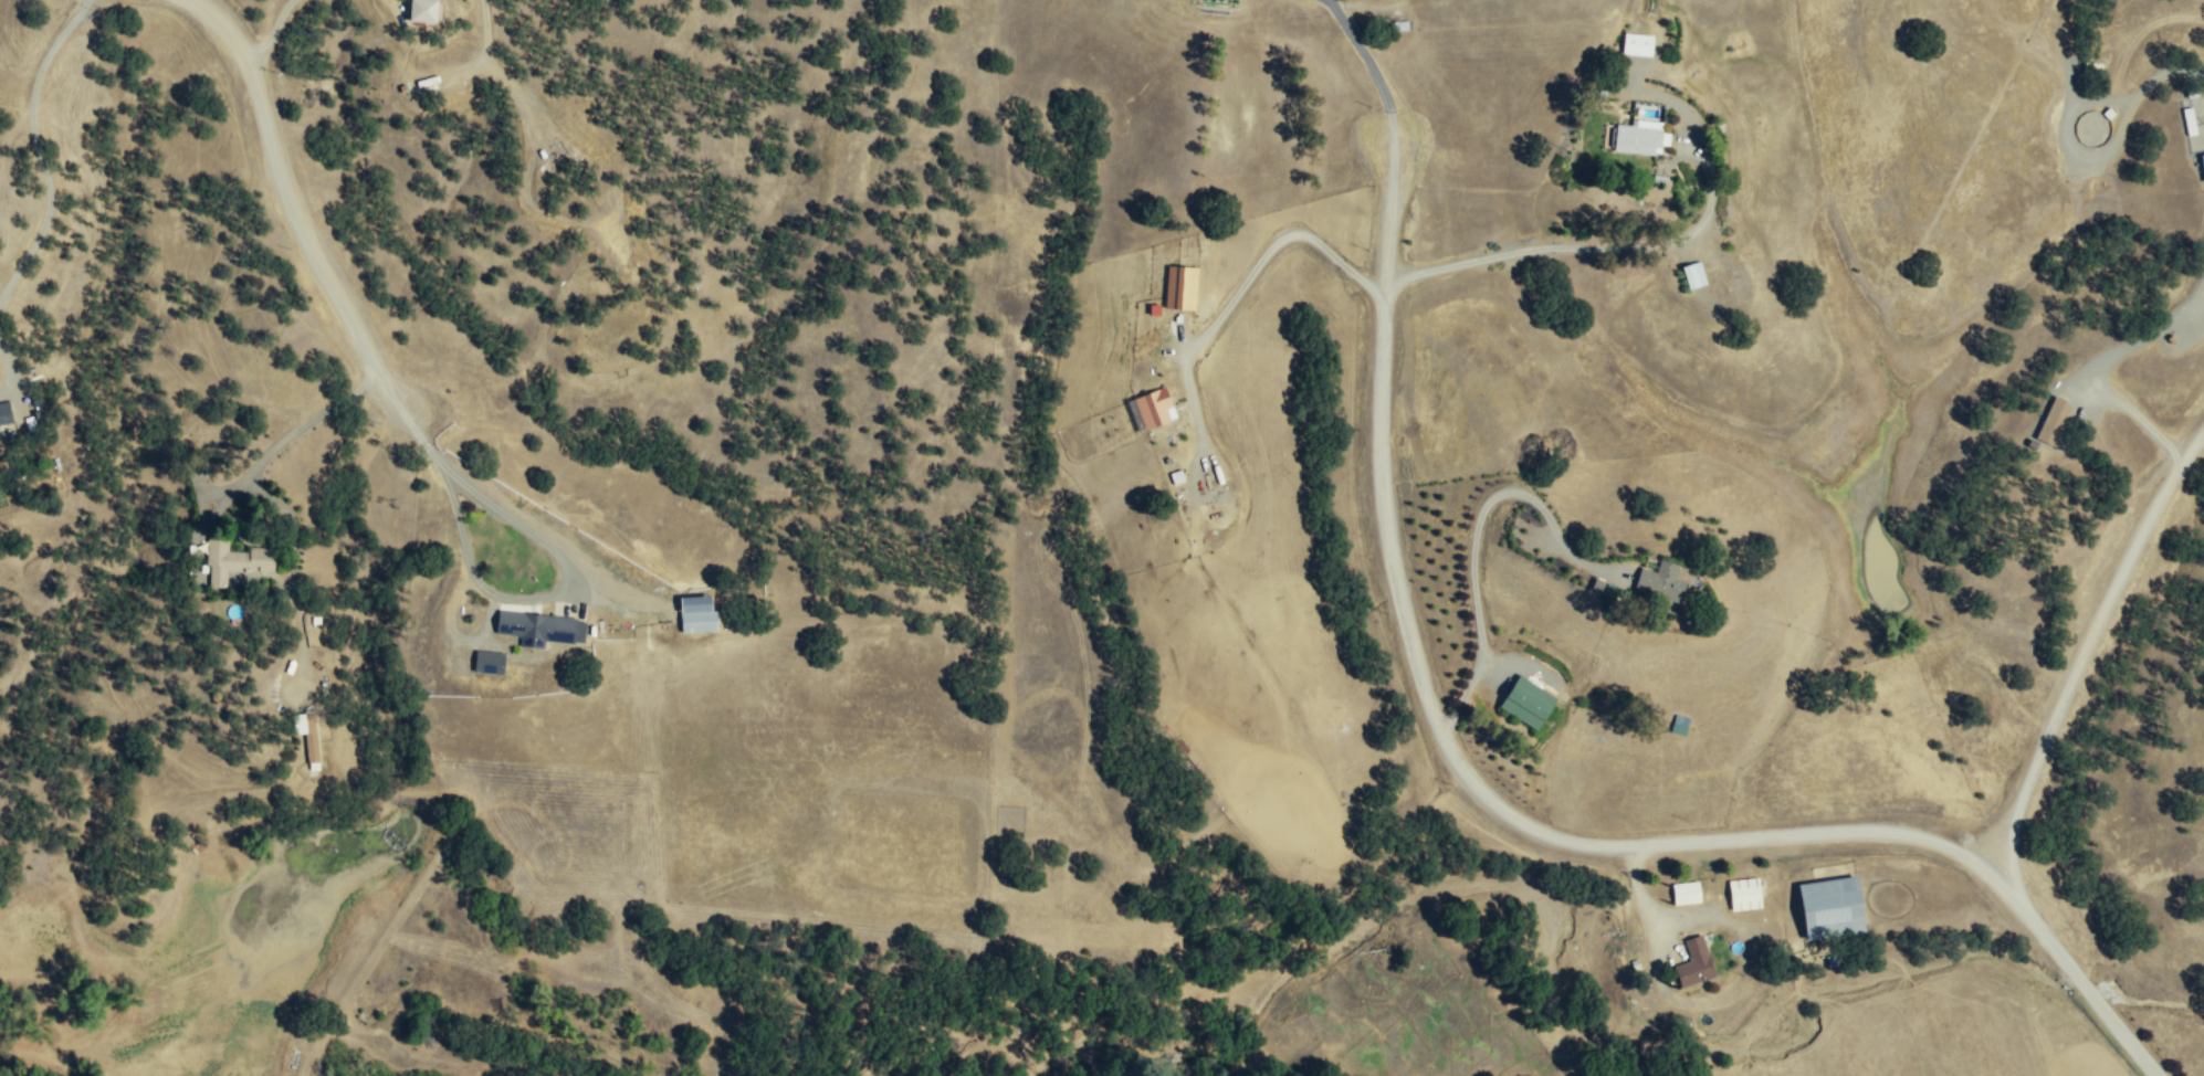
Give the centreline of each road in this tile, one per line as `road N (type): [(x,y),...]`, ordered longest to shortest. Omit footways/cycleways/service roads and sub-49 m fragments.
road 1 (residential): [(2023,905),(1963,853),(1899,833),(1650,844),(1564,838),(1512,815),(1468,772),(1432,708),(1389,544),(1381,387),(1392,116)]
road 2 (residential): [(2023,905),(2034,889),(2030,823),(2072,709),(2152,537),(2203,452)]
road 3 (residential): [(195,0),(249,59),(303,243),(377,375)]
road 4 (residential): [(2168,1075),(2023,905)]

